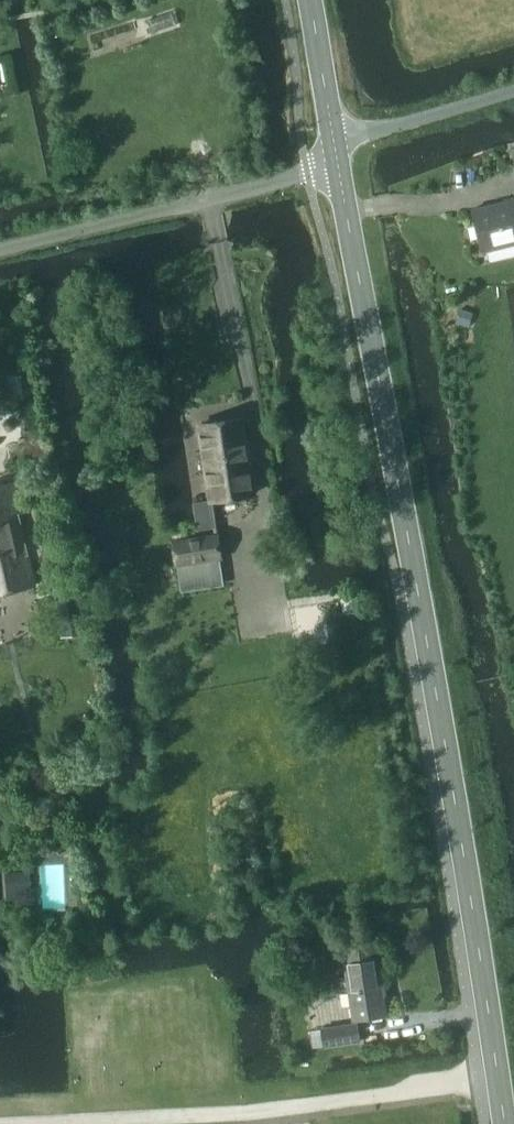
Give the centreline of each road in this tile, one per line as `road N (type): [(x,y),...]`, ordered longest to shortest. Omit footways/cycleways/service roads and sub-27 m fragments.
road 1 (tertiary): [(506,1123),(435,666),(345,168)]
road 2 (residential): [(0,250),(345,168)]
road 3 (residential): [(340,142),(513,90)]
road 4 (tertiary): [(340,142),(316,0)]

